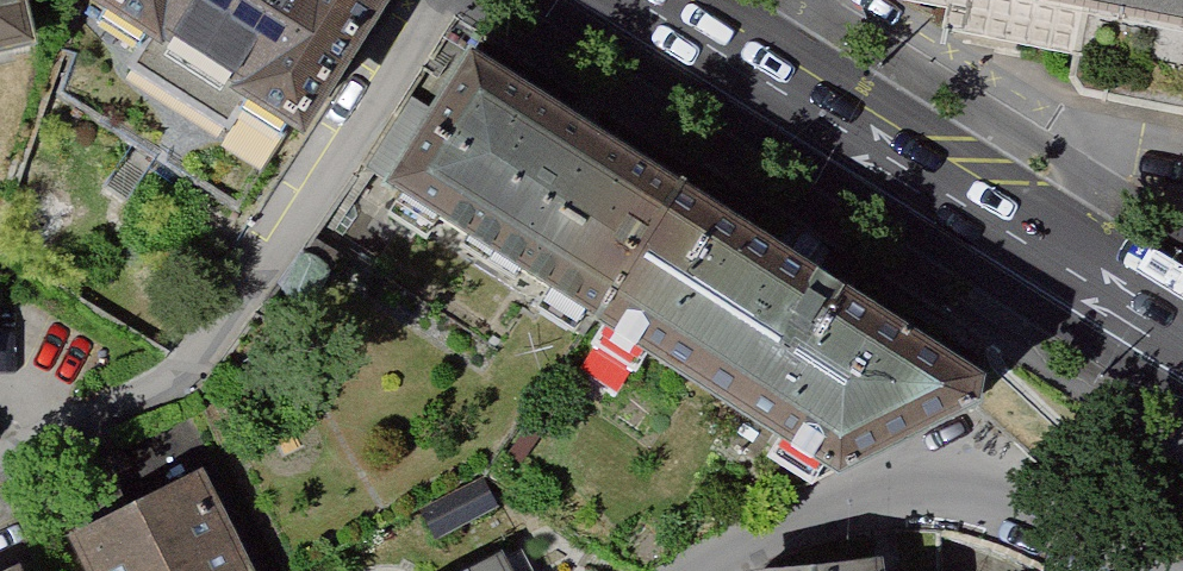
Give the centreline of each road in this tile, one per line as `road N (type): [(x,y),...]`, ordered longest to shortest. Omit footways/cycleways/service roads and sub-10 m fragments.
road 1 (secondary): [(636,0),(1182,348)]
road 2 (residential): [(1157,570),(995,500),(941,491),(845,504),(723,570)]

